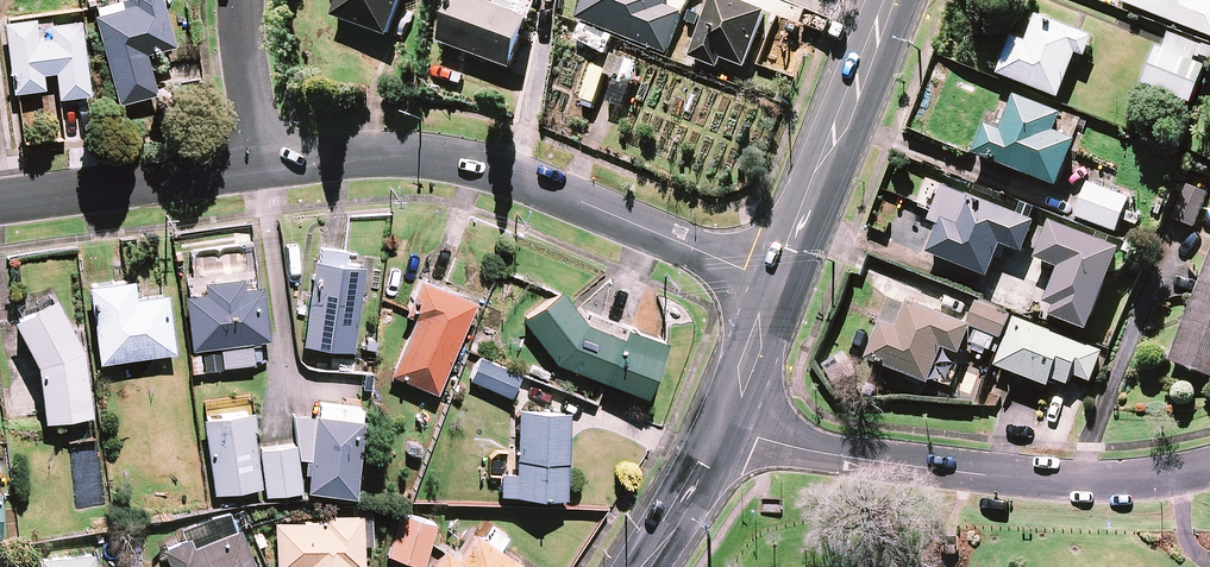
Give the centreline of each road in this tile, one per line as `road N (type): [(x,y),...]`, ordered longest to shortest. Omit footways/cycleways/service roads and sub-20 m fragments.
road 1 (residential): [(779,285),(474,161),(373,154),(257,166)]
road 2 (residential): [(727,425),(806,451),(953,471),(1078,481),(1209,470)]
road 3 (secondary): [(779,285),(890,0)]
road 4 (residential): [(257,166),(0,202)]
road 5 (residential): [(243,0),(257,166)]
road 6 (secondary): [(641,566),(727,425)]
road 7 (secondary): [(727,425),(779,285)]

